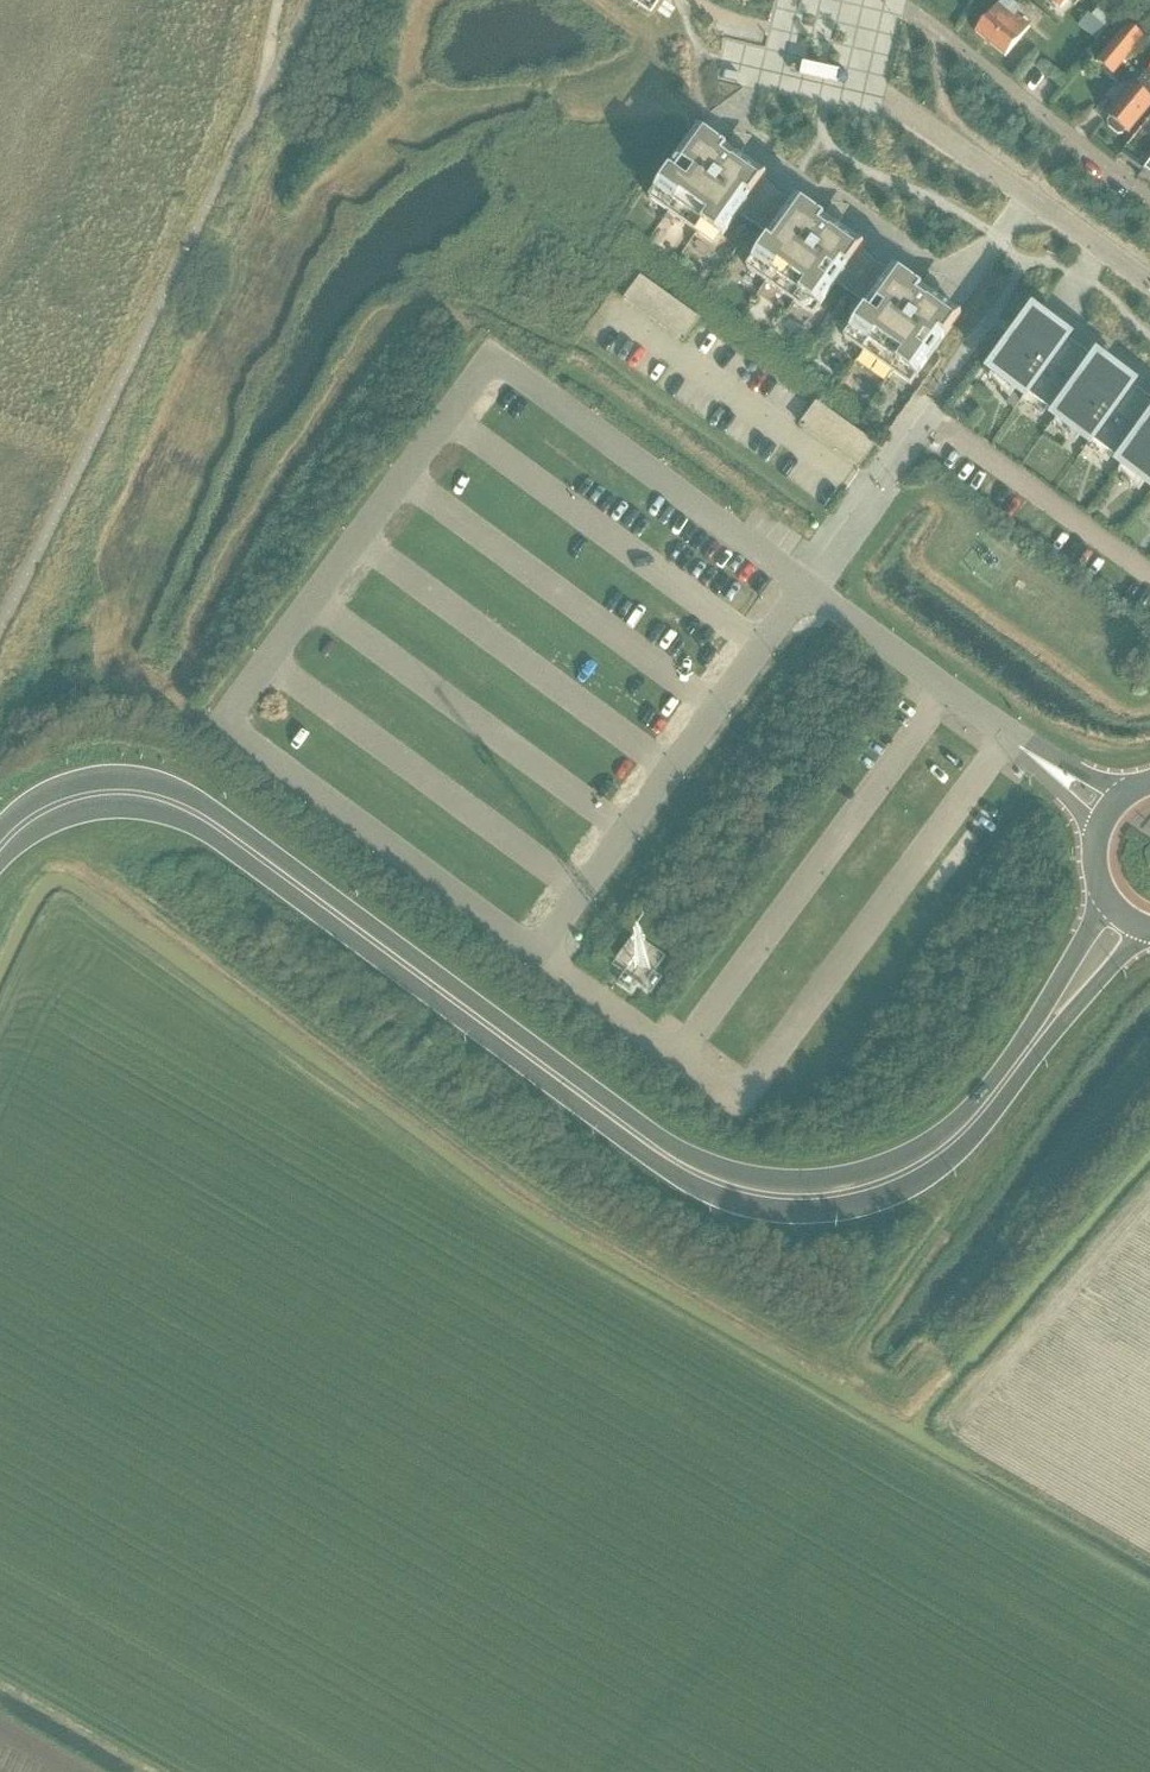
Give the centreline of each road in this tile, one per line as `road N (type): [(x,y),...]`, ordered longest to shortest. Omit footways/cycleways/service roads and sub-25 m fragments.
road 1 (secondary): [(0,846),(48,807),(99,793),(149,795),(189,808),(656,1148),(718,1182),(789,1196),(874,1184),(952,1143),(1123,918)]
road 2 (unclassified): [(1149,280),(928,120),(844,81),(734,53)]
road 3 (secondary): [(1149,782),(1125,792),(1096,829),(1094,878),(1123,918)]

